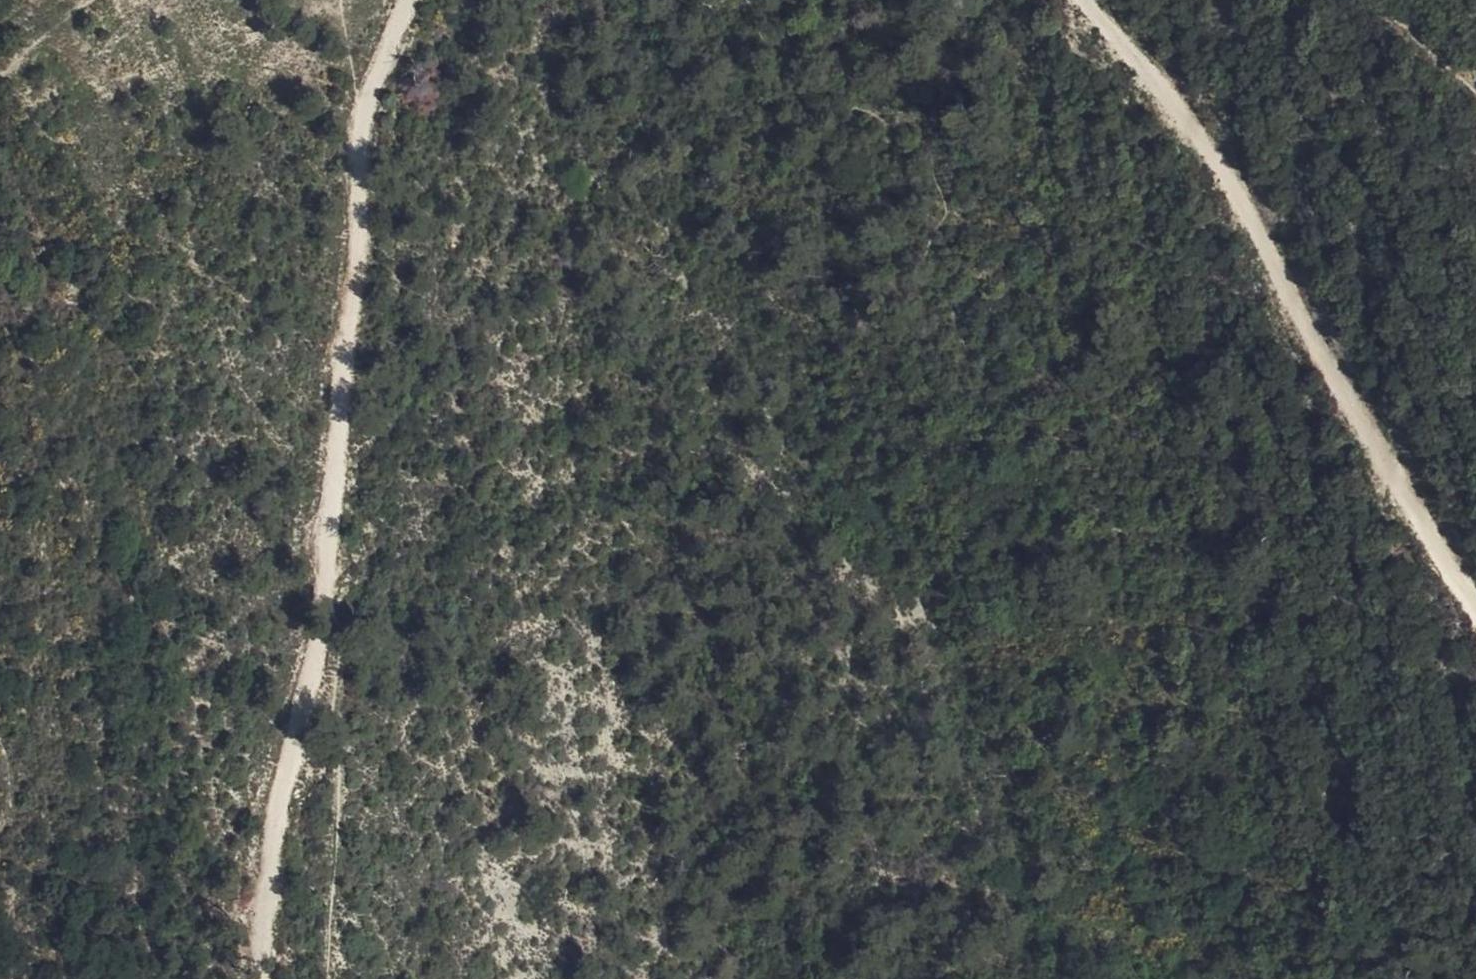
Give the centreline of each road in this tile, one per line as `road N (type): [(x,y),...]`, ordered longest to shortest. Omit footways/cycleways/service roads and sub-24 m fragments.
road 1 (track): [(408,0),(384,129),(379,236),(332,484),(331,600),(270,884),(267,978)]
road 2 (track): [(1475,546),(1241,180),(1097,0)]

